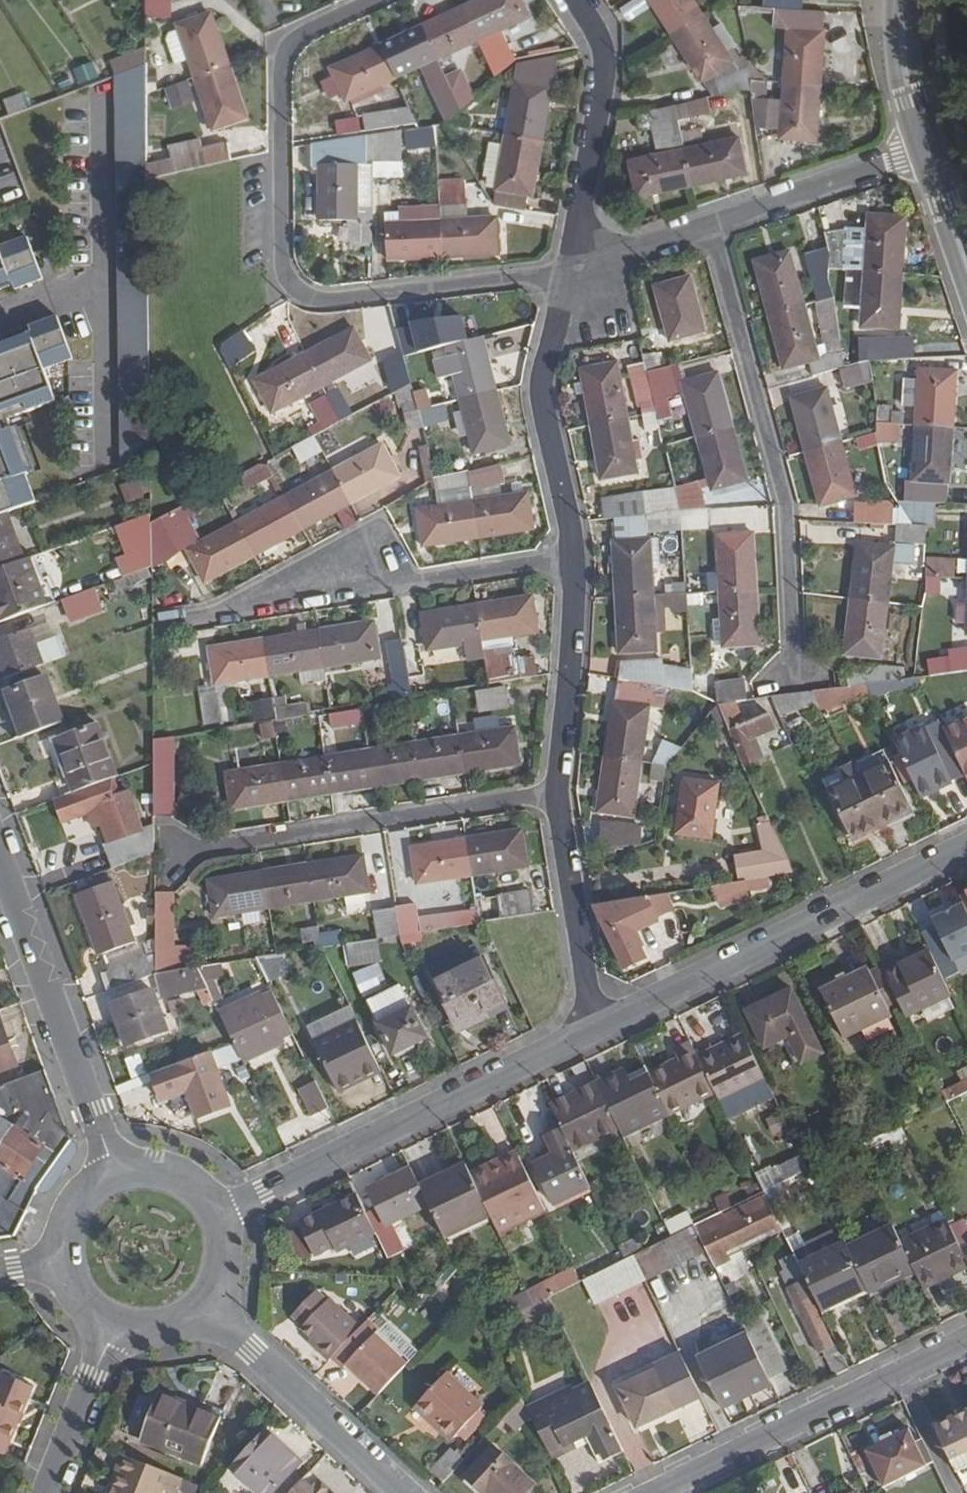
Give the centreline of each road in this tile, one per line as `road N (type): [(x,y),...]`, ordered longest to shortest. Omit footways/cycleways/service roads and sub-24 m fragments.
road 1 (residential): [(384,0),(292,43),(284,58),(286,281),(331,305),(576,269)]
road 2 (residential): [(709,225),(784,502),(794,677)]
road 3 (tertiary): [(594,1030),(218,1223)]
road 4 (tertiary): [(966,847),(594,1030)]
road 5 (residential): [(562,797),(178,857)]
road 6 (residential): [(653,1492),(966,1340)]
road 7 (tertiary): [(0,862),(116,1178)]
road 8 (residential): [(578,561),(544,412),(546,372),(576,269)]
road 9 (residential): [(204,1299),(406,1492)]
road 10 (residential): [(576,269),(605,51),(577,0)]
road 11 (residential): [(562,797),(578,561)]
road 12 (residential): [(594,1030),(562,797)]
road 13 (residential): [(709,225),(927,151)]
road 14 (tertiary): [(117,1321),(46,1492)]
road 15 (residential): [(411,586),(578,561)]
road 16 (tertiary): [(927,151),(911,100),(906,0)]
road 17 (residential): [(576,269),(709,225)]
road 18 (tertiary): [(218,1223),(206,1201),(165,1174),(116,1178)]
road 19 (tertiary): [(966,266),(927,151)]

